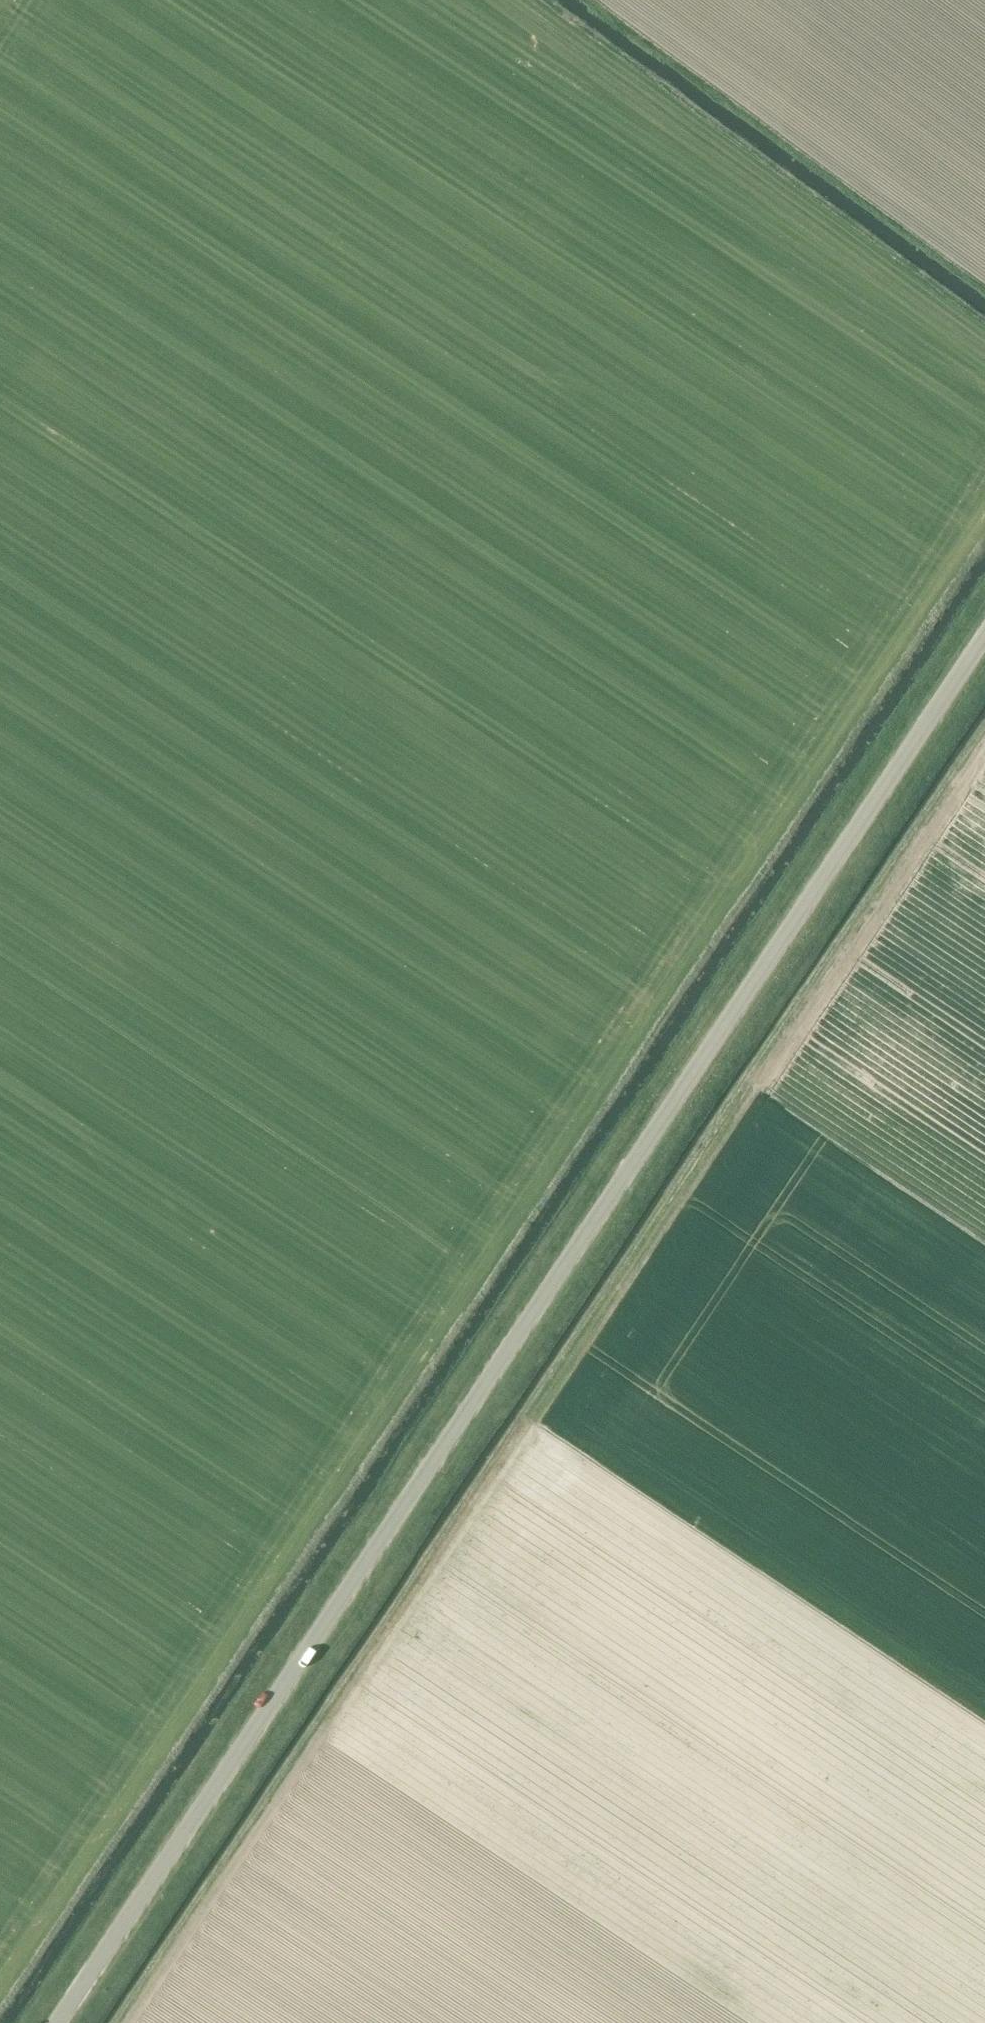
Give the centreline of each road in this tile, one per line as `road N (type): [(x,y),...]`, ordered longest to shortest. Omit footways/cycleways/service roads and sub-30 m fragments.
road 1 (tertiary): [(56,2022),(984,637)]

